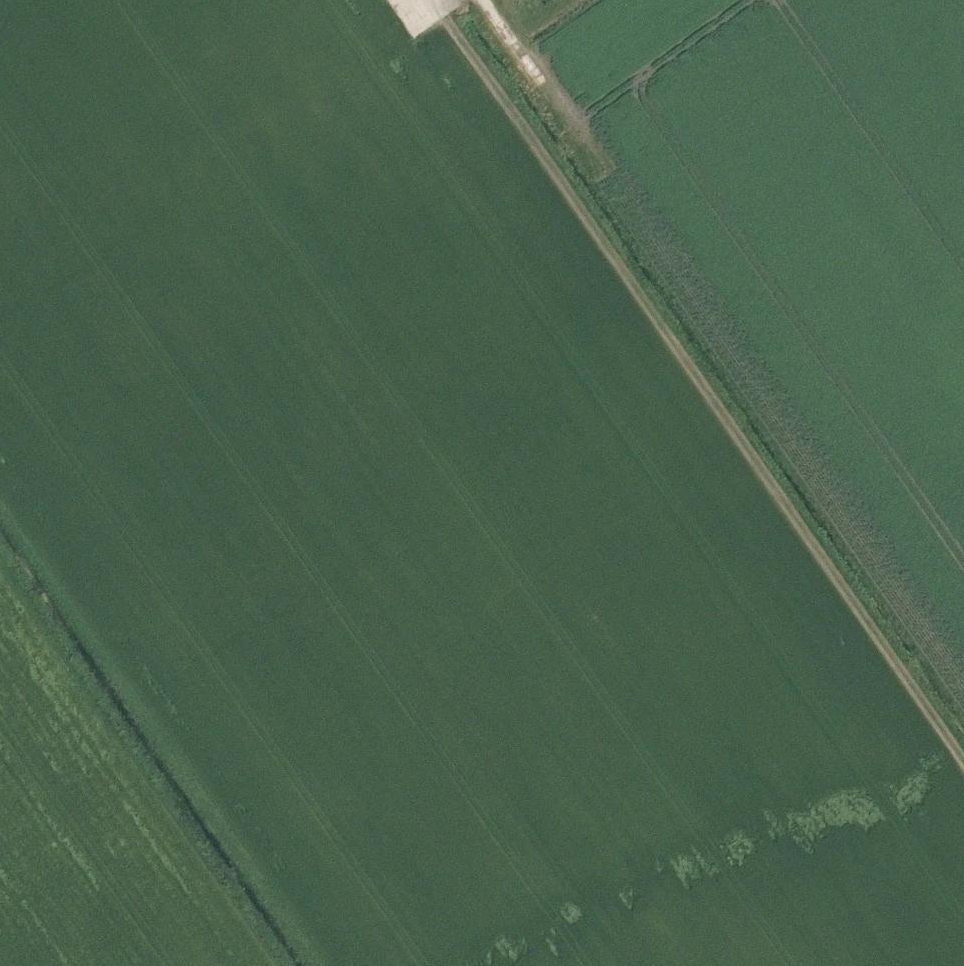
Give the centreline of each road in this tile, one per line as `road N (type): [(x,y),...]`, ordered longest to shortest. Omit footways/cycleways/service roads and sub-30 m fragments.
road 1 (track): [(963,778),(426,13)]

